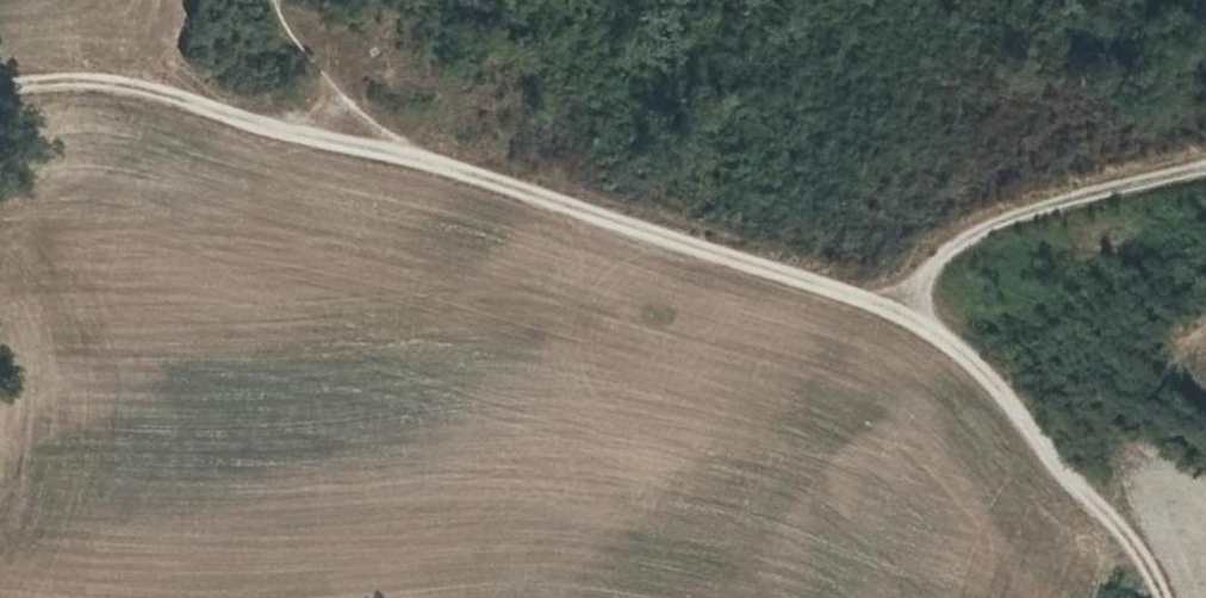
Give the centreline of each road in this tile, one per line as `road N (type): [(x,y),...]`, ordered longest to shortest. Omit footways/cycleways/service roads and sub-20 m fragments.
road 1 (track): [(436,165),(899,309)]
road 2 (track): [(436,165),(305,140),(165,93),(83,80),(0,85)]
road 3 (track): [(1169,597),(1156,561),(1006,395),(899,309)]
road 4 (track): [(1205,165),(976,231),(933,265),(899,309)]

